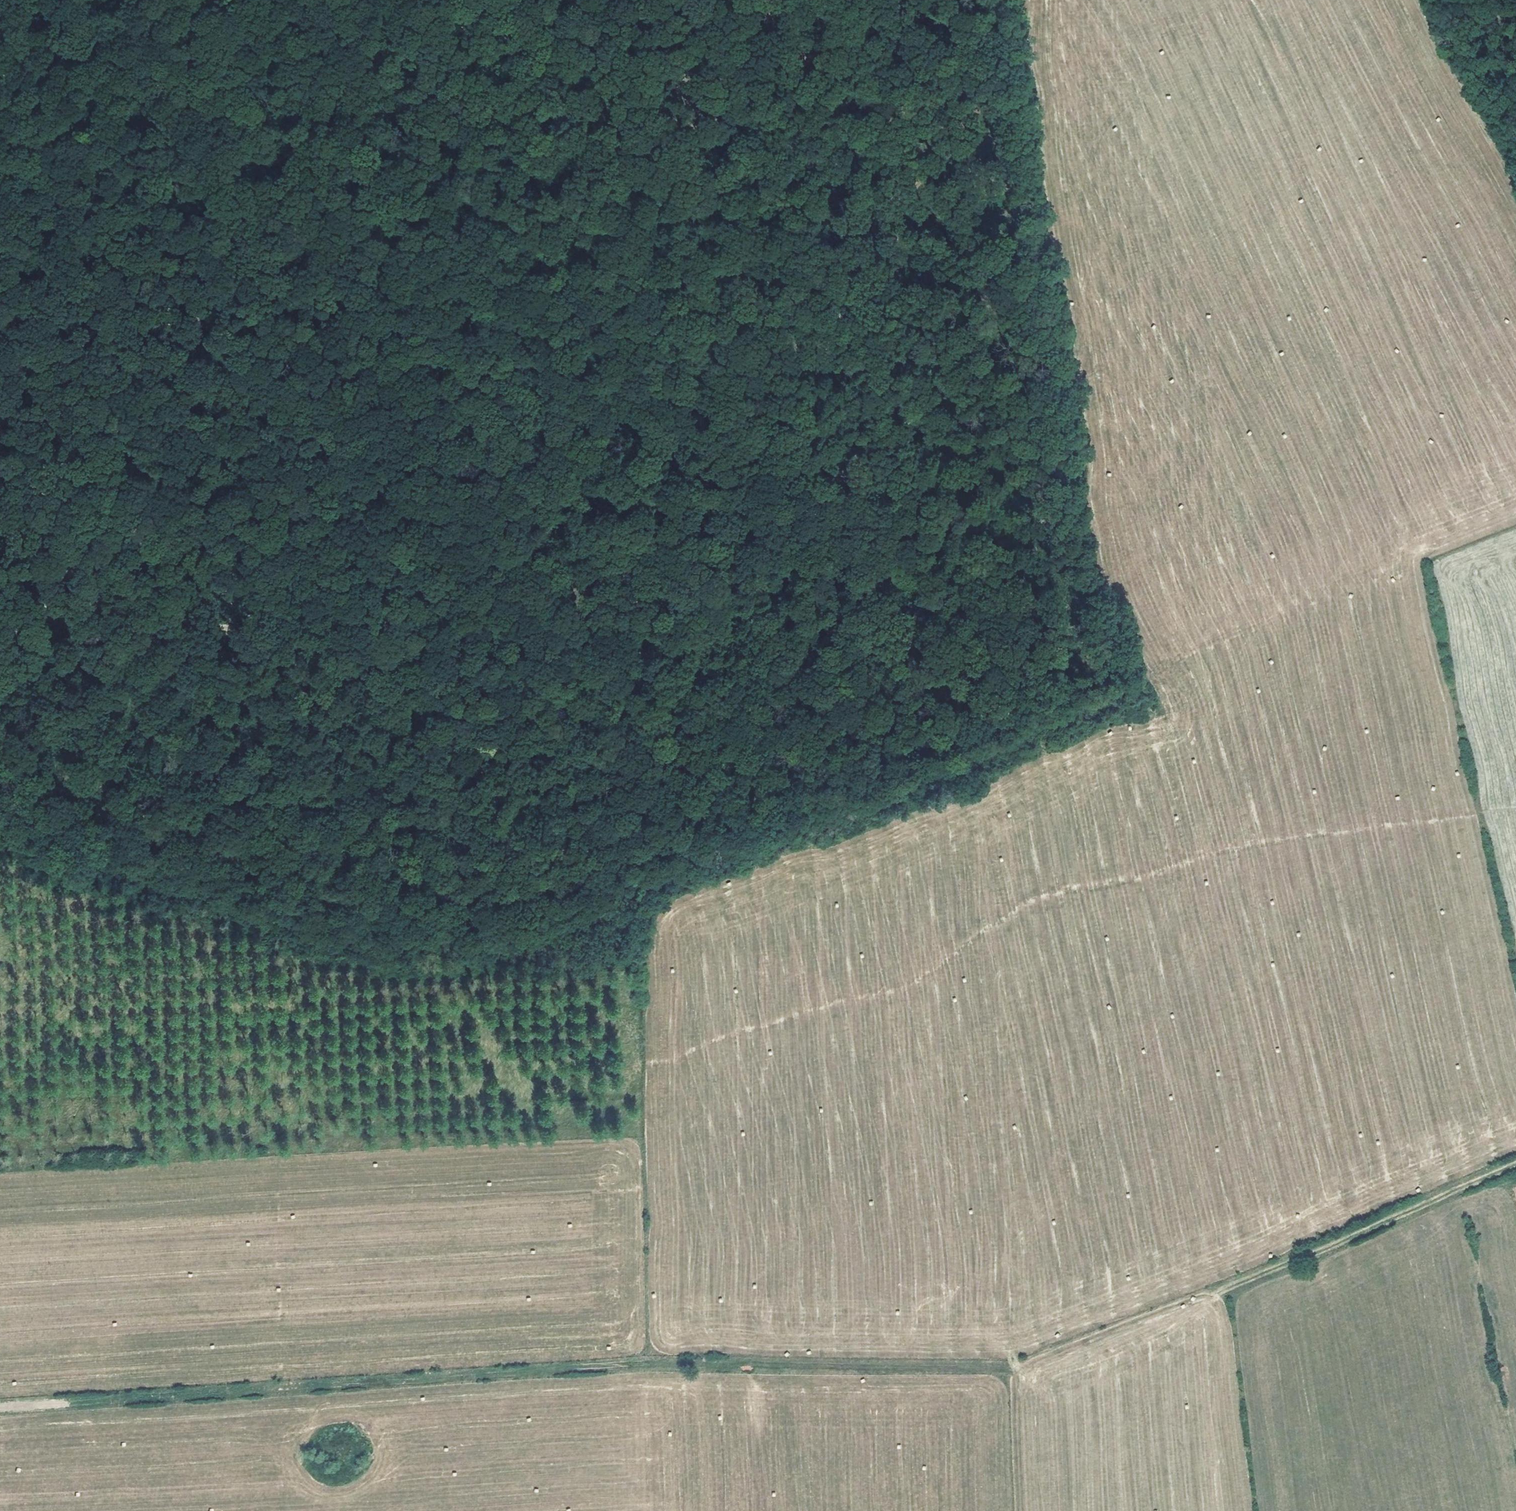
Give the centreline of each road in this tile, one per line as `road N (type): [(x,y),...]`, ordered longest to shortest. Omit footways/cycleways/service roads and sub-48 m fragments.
road 1 (track): [(0,1409),(739,1362),(1035,1367),(1515,1165)]
road 2 (track): [(0,179),(405,0)]

